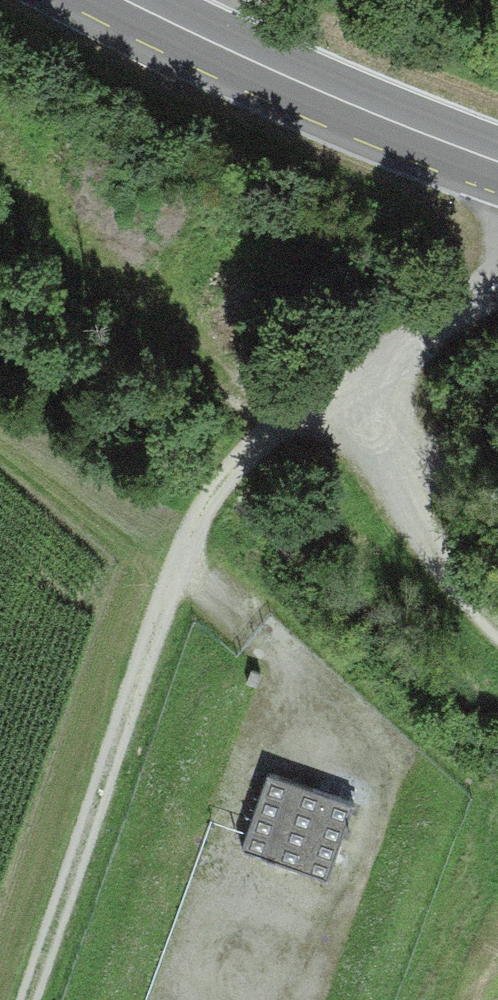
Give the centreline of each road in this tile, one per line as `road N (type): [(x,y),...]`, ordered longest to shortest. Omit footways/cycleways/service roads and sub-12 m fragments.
road 1 (track): [(40,999),(175,561),(264,424),(356,379),(497,277)]
road 2 (primary): [(497,161),(351,107),(122,0)]
road 3 (track): [(356,379),(410,503),(497,627)]

